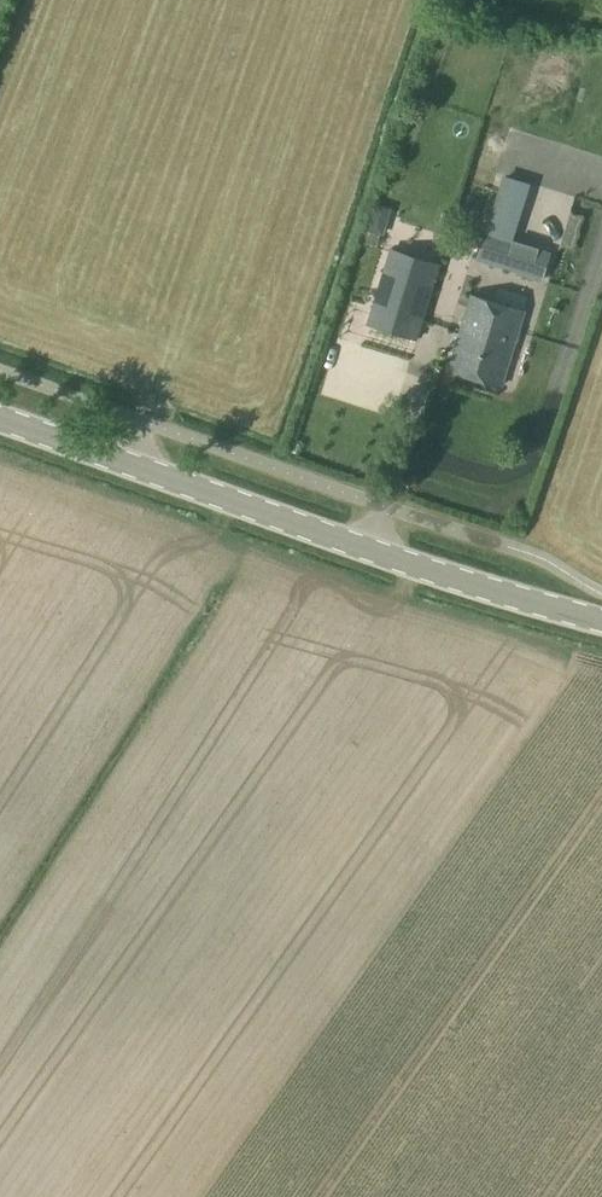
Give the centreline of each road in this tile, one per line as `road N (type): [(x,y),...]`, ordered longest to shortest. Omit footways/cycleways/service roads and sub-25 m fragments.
road 1 (secondary): [(601,620),(369,551),(0,419)]

